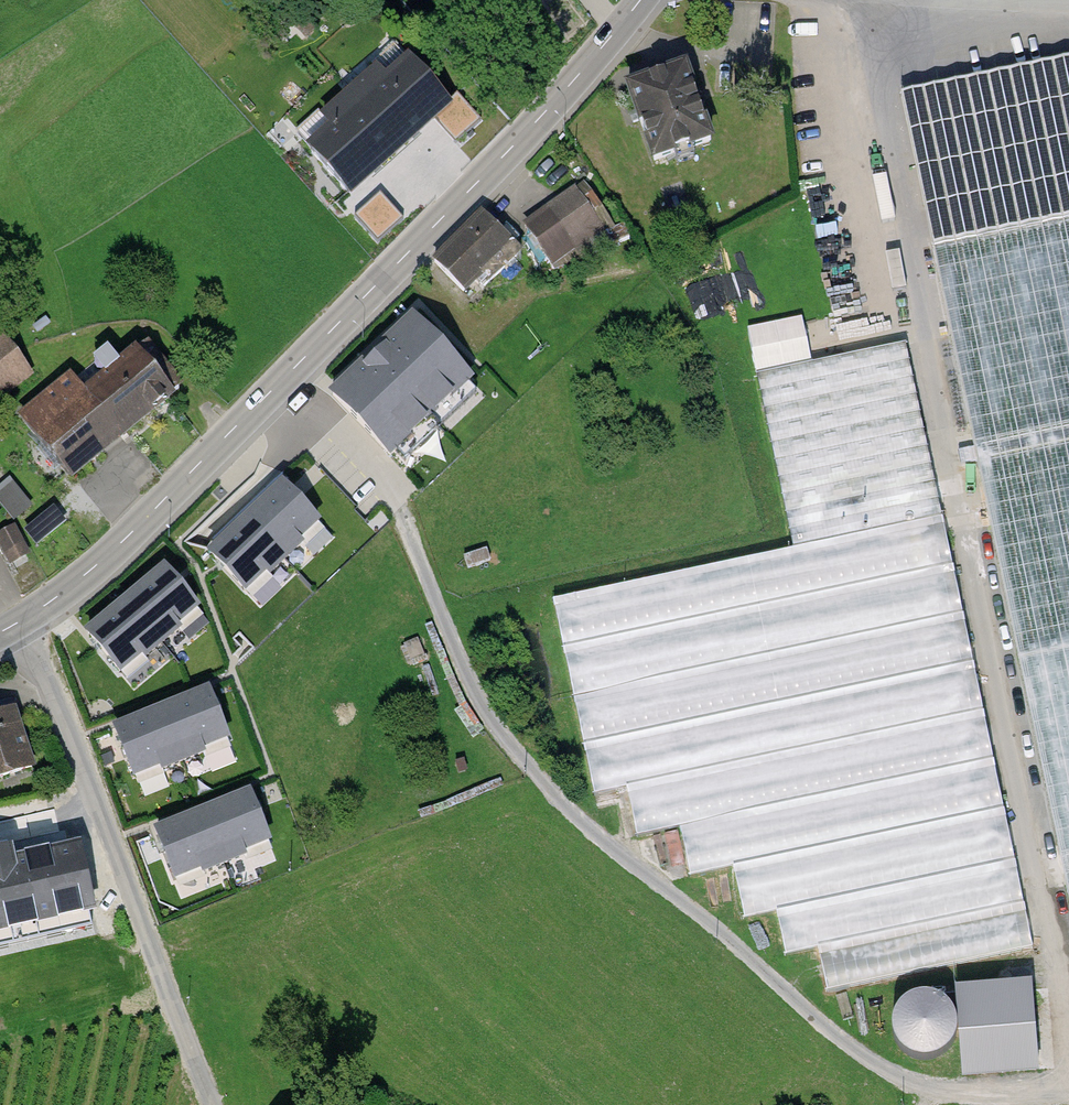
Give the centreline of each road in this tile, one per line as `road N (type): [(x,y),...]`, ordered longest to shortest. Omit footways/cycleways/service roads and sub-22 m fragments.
road 1 (tertiary): [(16,624),(118,546),(287,378),(515,144),(640,0)]
road 2 (track): [(927,1090),(824,1023),(549,786),(499,722),(401,513)]
road 3 (unclassified): [(16,624),(75,736),(212,1104)]
road 4 (track): [(927,1090),(1068,1088)]

